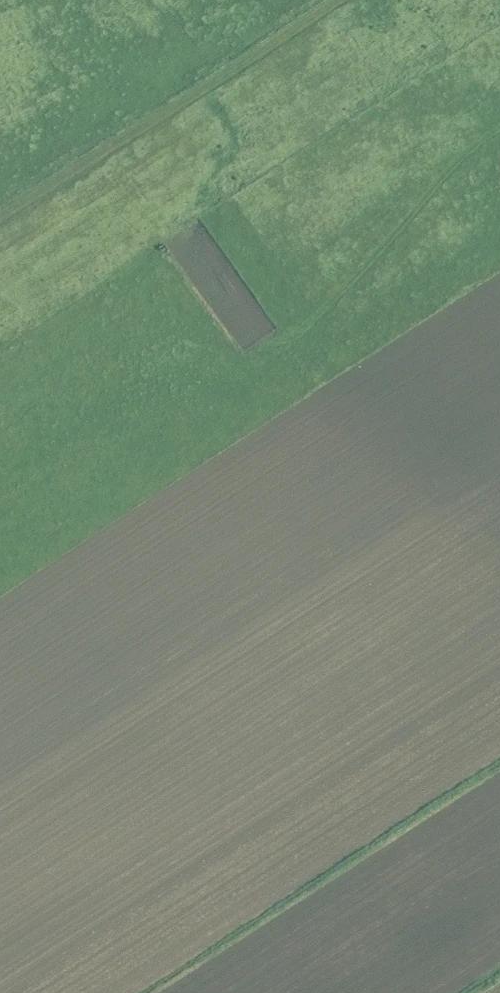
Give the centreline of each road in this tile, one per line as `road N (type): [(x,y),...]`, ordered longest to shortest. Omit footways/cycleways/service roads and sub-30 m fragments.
road 1 (track): [(0,213),(336,0)]

